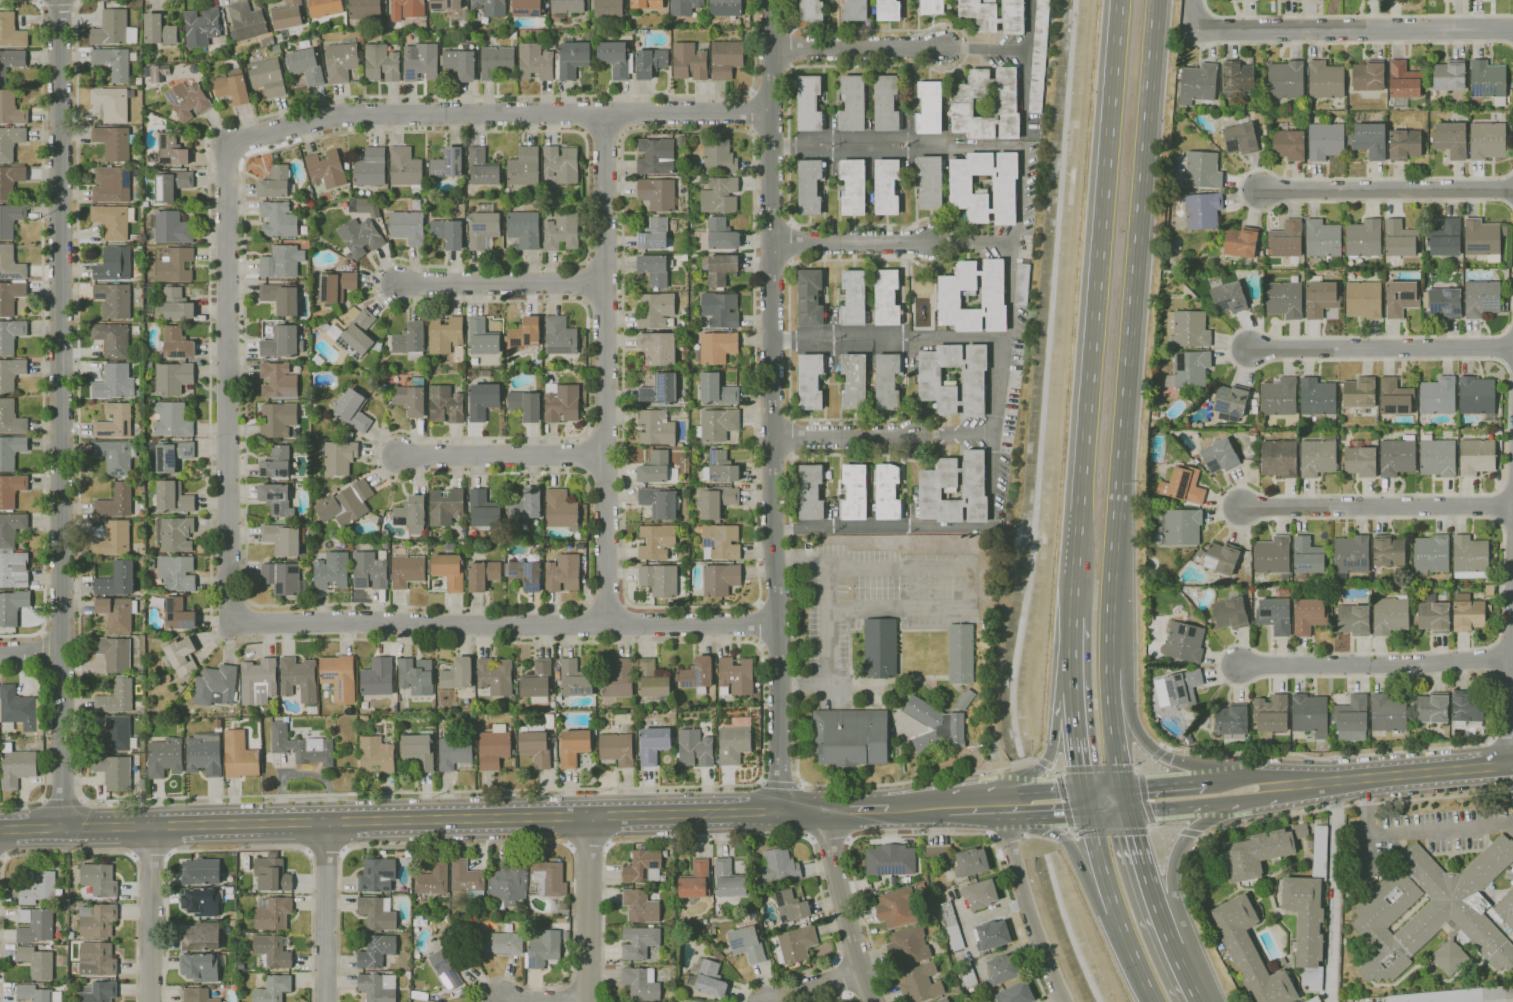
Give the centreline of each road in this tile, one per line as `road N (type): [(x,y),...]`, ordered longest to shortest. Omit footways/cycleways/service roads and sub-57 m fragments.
road 1 (residential): [(770,113),(345,115),(228,145),(229,625)]
road 2 (residential): [(58,0),(63,828)]
road 3 (tertiary): [(825,812),(0,830)]
road 4 (tertiary): [(771,0),(780,812)]
road 5 (trunk): [(1124,788),(1108,640),(1156,0)]
road 6 (trunk): [(1120,0),(1072,618)]
road 7 (residential): [(779,625),(229,625)]
road 8 (residential): [(604,114),(607,623)]
road 9 (residential): [(1195,24),(1217,31),(1512,30)]
road 10 (residential): [(1239,666),(1512,664)]
road 11 (residential): [(1239,507),(1512,506)]
road 12 (residential): [(1251,349),(1512,348)]
road 13 (residential): [(1263,189),(1512,188)]
road 14 (tertiary): [(1512,765),(1290,784)]
road 15 (residential): [(606,456),(399,456)]
road 16 (residential): [(605,282),(399,284)]
road 17 (residential): [(1003,805),(1033,929),(1064,1001)]
road 18 (trunk): [(1088,812),(1105,882),(1155,1001)]
road 19 (residential): [(825,812),(872,1001)]
road 20 (residential): [(590,816),(589,1001)]
road 21 (trunk): [(1205,782),(1135,728),(1124,668),(1108,640)]
road 22 (residential): [(326,1001),(327,822)]
road 23 (residential): [(947,48),(770,50)]
road 24 (residential): [(151,1001),(151,826)]
road 25 (residential): [(932,244),(771,242)]
road 26 (residential): [(918,436),(772,437)]
road 27 (trunk): [(1072,663),(1083,790)]
road 28 (trunk): [(1159,914),(1178,847),(1214,804)]

